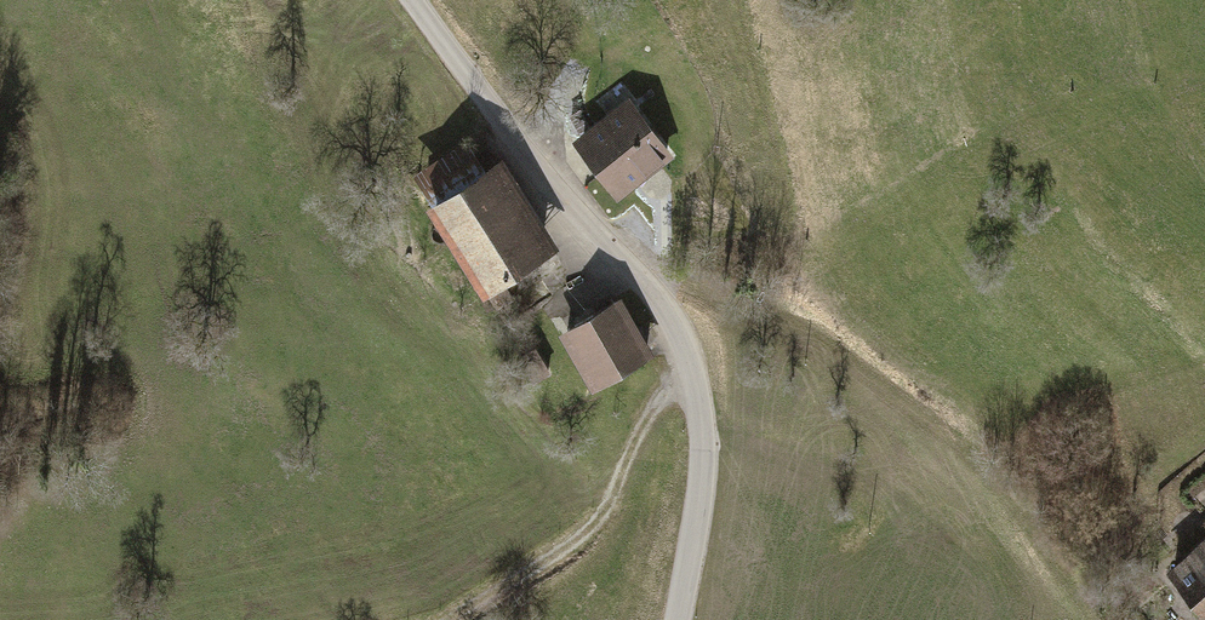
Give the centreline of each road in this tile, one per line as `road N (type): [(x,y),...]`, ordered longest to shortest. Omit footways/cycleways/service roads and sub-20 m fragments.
road 1 (tertiary): [(409,0),(682,336),(696,375),(706,473),(679,619)]
road 2 (track): [(696,375),(664,397),(597,515),(567,550),(460,619)]

